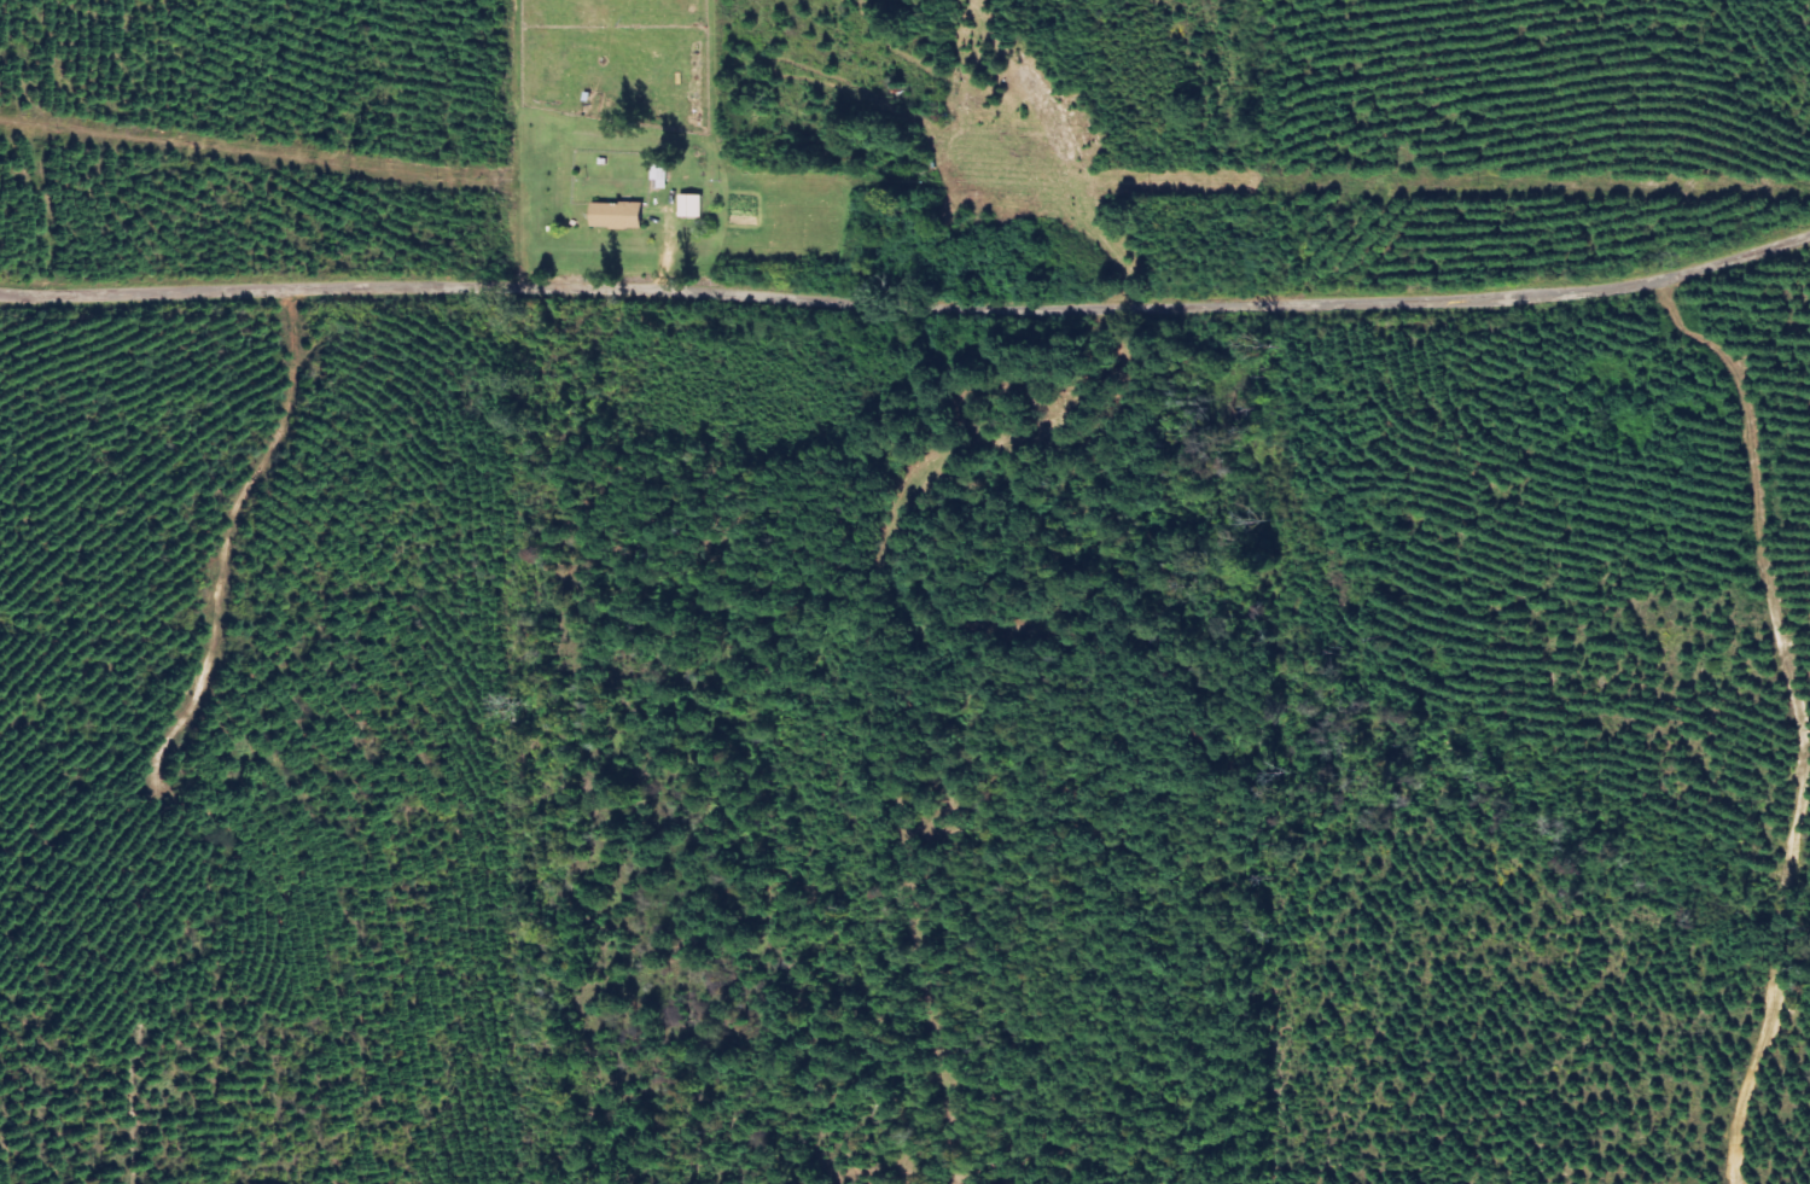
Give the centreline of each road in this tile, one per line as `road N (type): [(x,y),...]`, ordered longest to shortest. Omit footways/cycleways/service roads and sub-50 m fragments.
road 1 (residential): [(0,293),(436,285),(843,301),(1402,303),(1616,287),(1809,234)]

